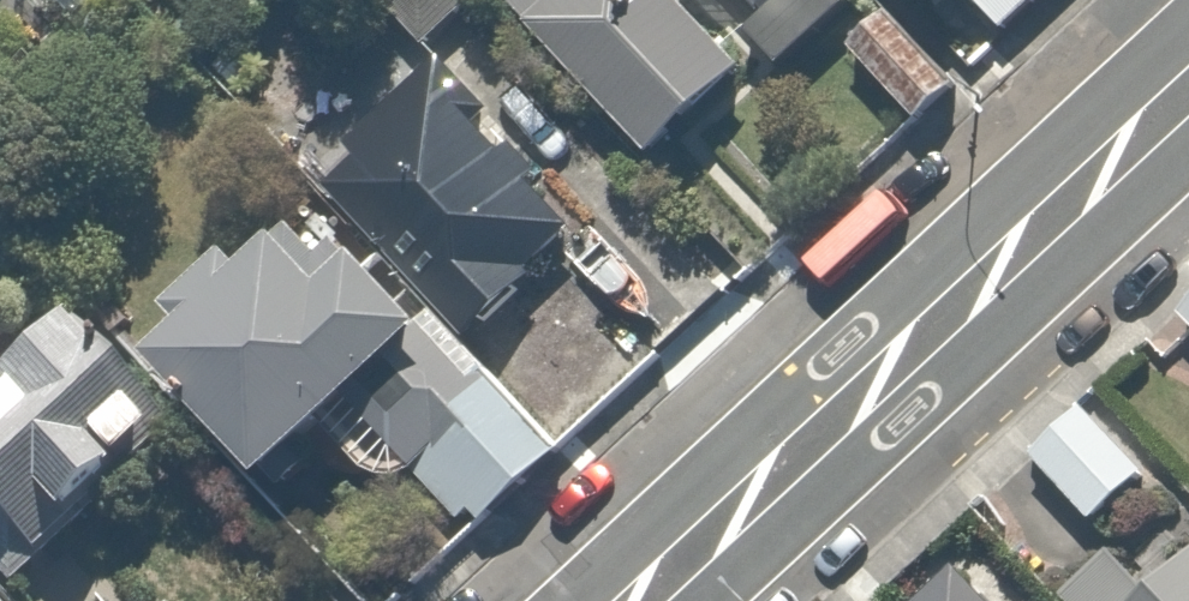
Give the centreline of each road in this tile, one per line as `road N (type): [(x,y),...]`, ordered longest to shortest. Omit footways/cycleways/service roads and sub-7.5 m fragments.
road 1 (secondary): [(1188,95),(642,600)]

